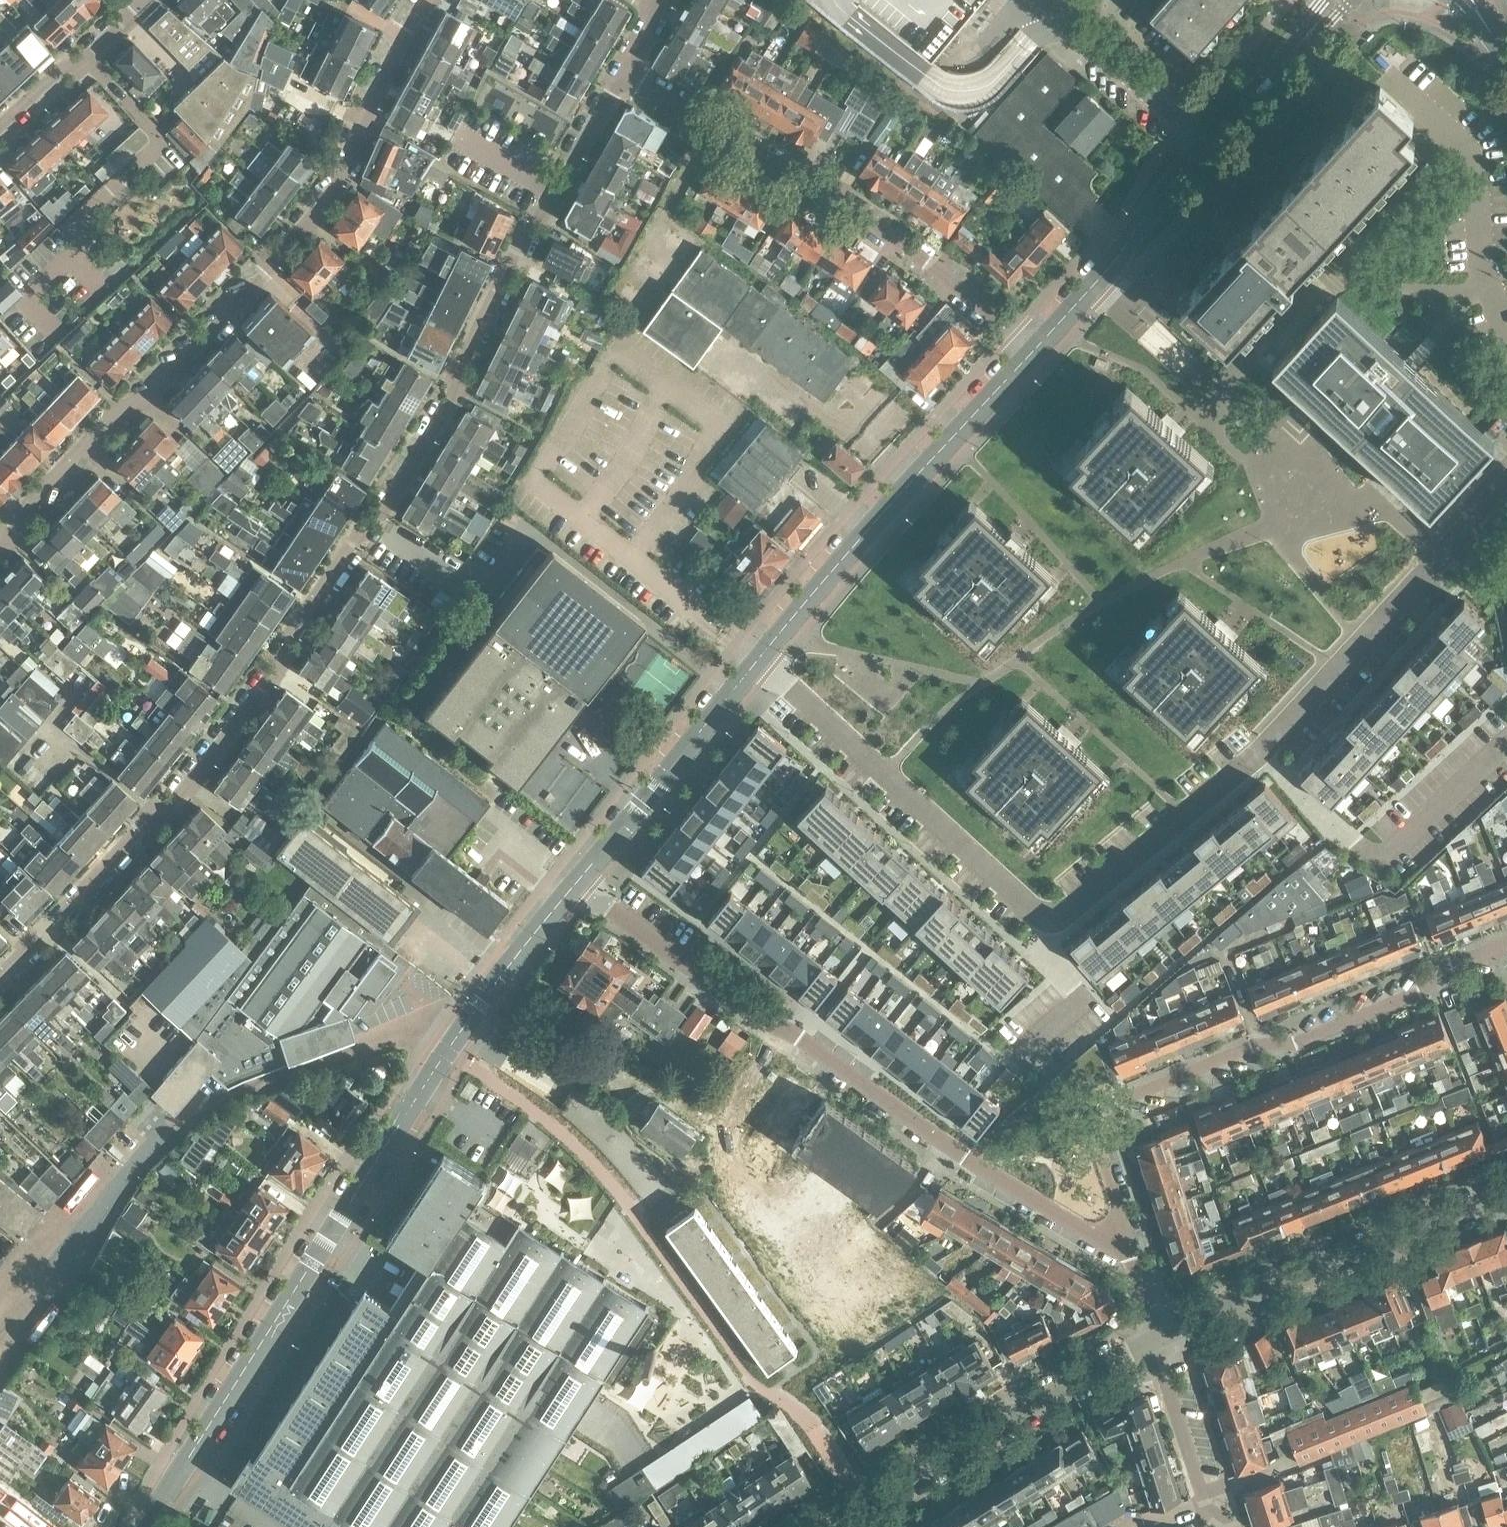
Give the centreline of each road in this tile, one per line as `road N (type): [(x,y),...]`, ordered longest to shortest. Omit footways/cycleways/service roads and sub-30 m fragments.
road 1 (residential): [(623,70),(549,205),(531,222),(458,366),(450,401),(374,526),(354,538),(284,638),(275,672),(172,803),(142,824),(0,974)]
road 2 (residential): [(758,658),(1035,909),(1072,905),(1265,748),(1506,484)]
road 3 (tertiary): [(576,884),(447,1051),(141,1526)]
road 4 (residential): [(415,0),(383,83),(310,209),(0,542)]
road 5 (residential): [(1131,1251),(928,1133),(576,884)]
road 6 (residential): [(1131,1251),(1093,1135),(1110,1102),(1253,1045),(1296,1042),(1420,992),(1453,963),(1506,947)]
road 7 (residential): [(1036,351),(798,181),(623,70)]
road 8 (tertiary): [(1336,0),(1036,351)]
road 9 (tertiary): [(1036,351),(758,658)]
road 10 (tertiary): [(1154,1339),(1506,1197)]
road 11 (tertiary): [(835,1526),(1154,1339)]
road 12 (tertiary): [(758,658),(576,884)]
road 13 (residential): [(1232,1526),(1199,1485),(1154,1339)]
road 14 (residential): [(0,126),(139,4)]

